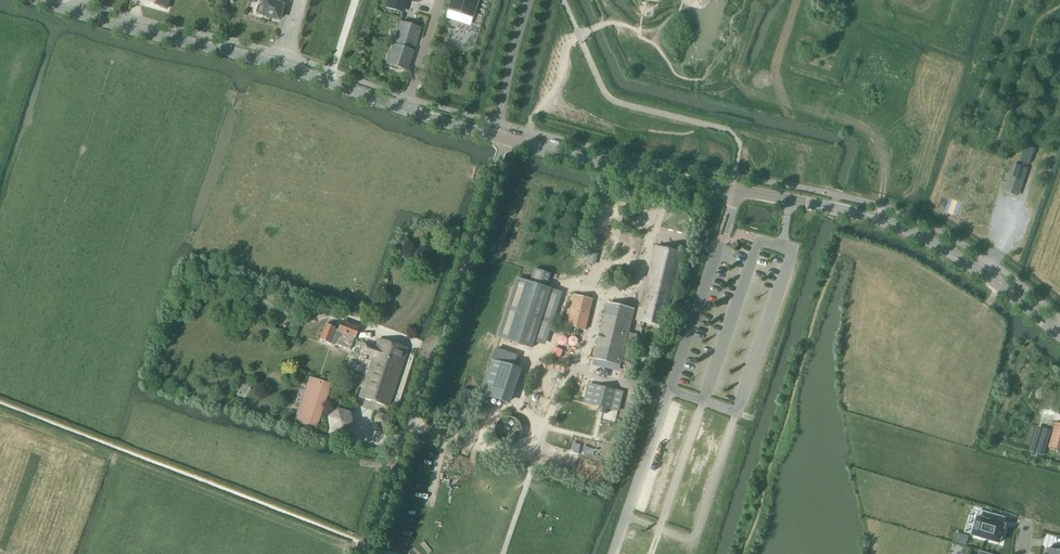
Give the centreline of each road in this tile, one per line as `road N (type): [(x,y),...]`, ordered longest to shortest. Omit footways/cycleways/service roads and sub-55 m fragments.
road 1 (tertiary): [(1059,337),(985,276),(885,222),(504,139)]
road 2 (tertiary): [(504,139),(283,65),(38,0)]
road 3 (unclassified): [(366,553),(504,139)]

